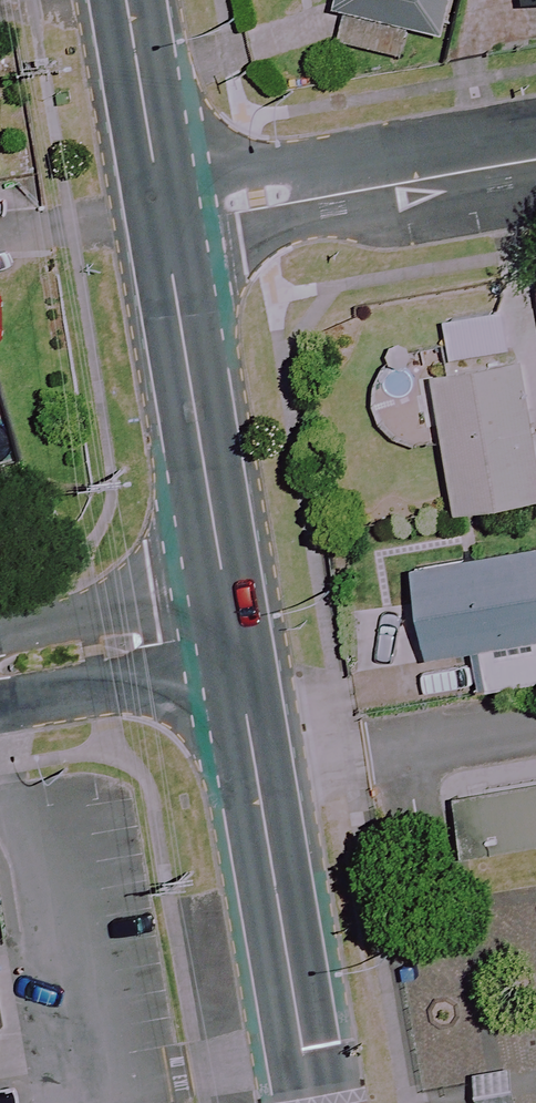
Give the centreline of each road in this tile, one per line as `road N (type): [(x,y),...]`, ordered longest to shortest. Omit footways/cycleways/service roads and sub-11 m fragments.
road 1 (tertiary): [(230,631),(310,1102)]
road 2 (tertiary): [(163,228),(230,631)]
road 3 (residential): [(163,228),(535,162)]
road 4 (residential): [(230,631),(0,670)]
road 5 (tertiary): [(126,0),(163,228)]

